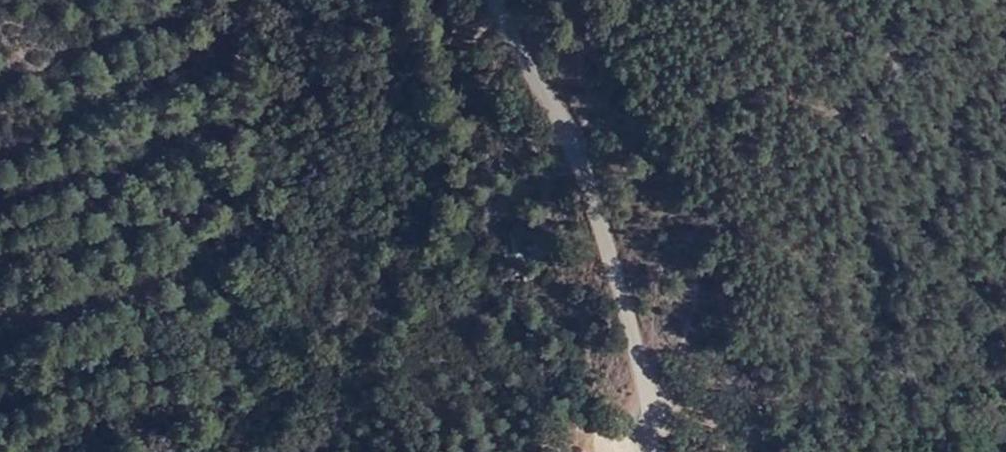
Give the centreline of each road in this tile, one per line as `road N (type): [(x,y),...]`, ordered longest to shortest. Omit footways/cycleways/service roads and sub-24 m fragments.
road 1 (unclassified): [(505,0),(580,136),(669,451)]

